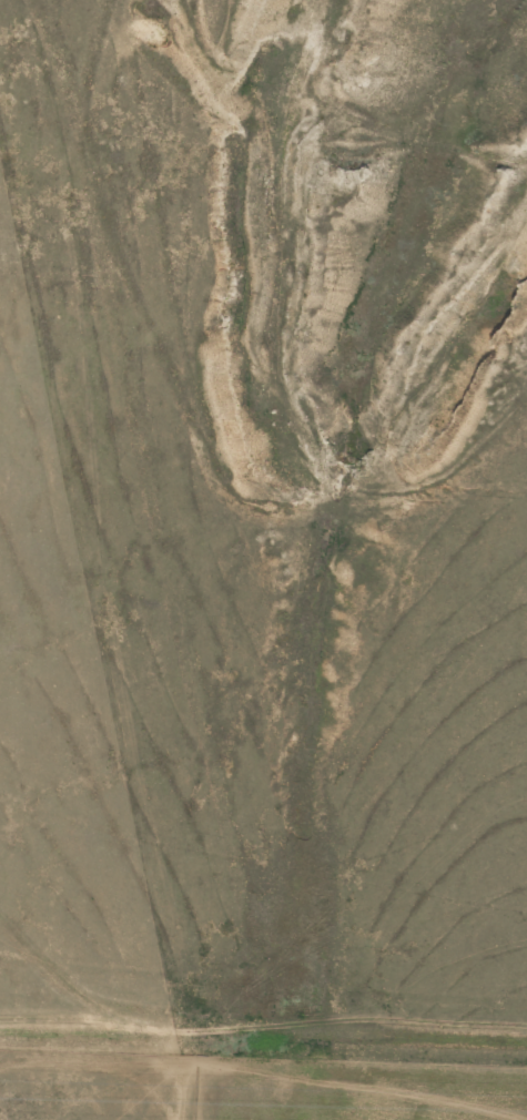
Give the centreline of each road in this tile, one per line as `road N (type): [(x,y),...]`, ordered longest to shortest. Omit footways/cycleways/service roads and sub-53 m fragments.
road 1 (residential): [(0,1035),(526,1046)]
road 2 (residential): [(98,1036),(0,932)]

